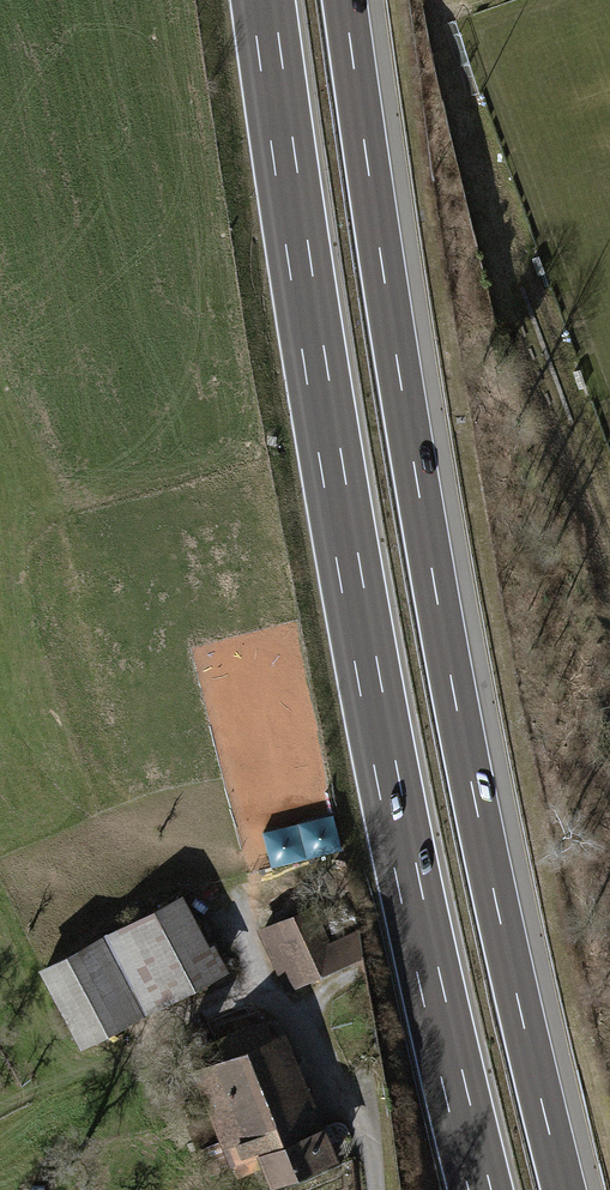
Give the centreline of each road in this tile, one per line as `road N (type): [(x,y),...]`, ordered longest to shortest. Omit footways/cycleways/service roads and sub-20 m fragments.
road 1 (motorway): [(564,1189),(455,697),(345,0)]
road 2 (motorway): [(263,0),(351,579),(415,910),(480,1189)]

